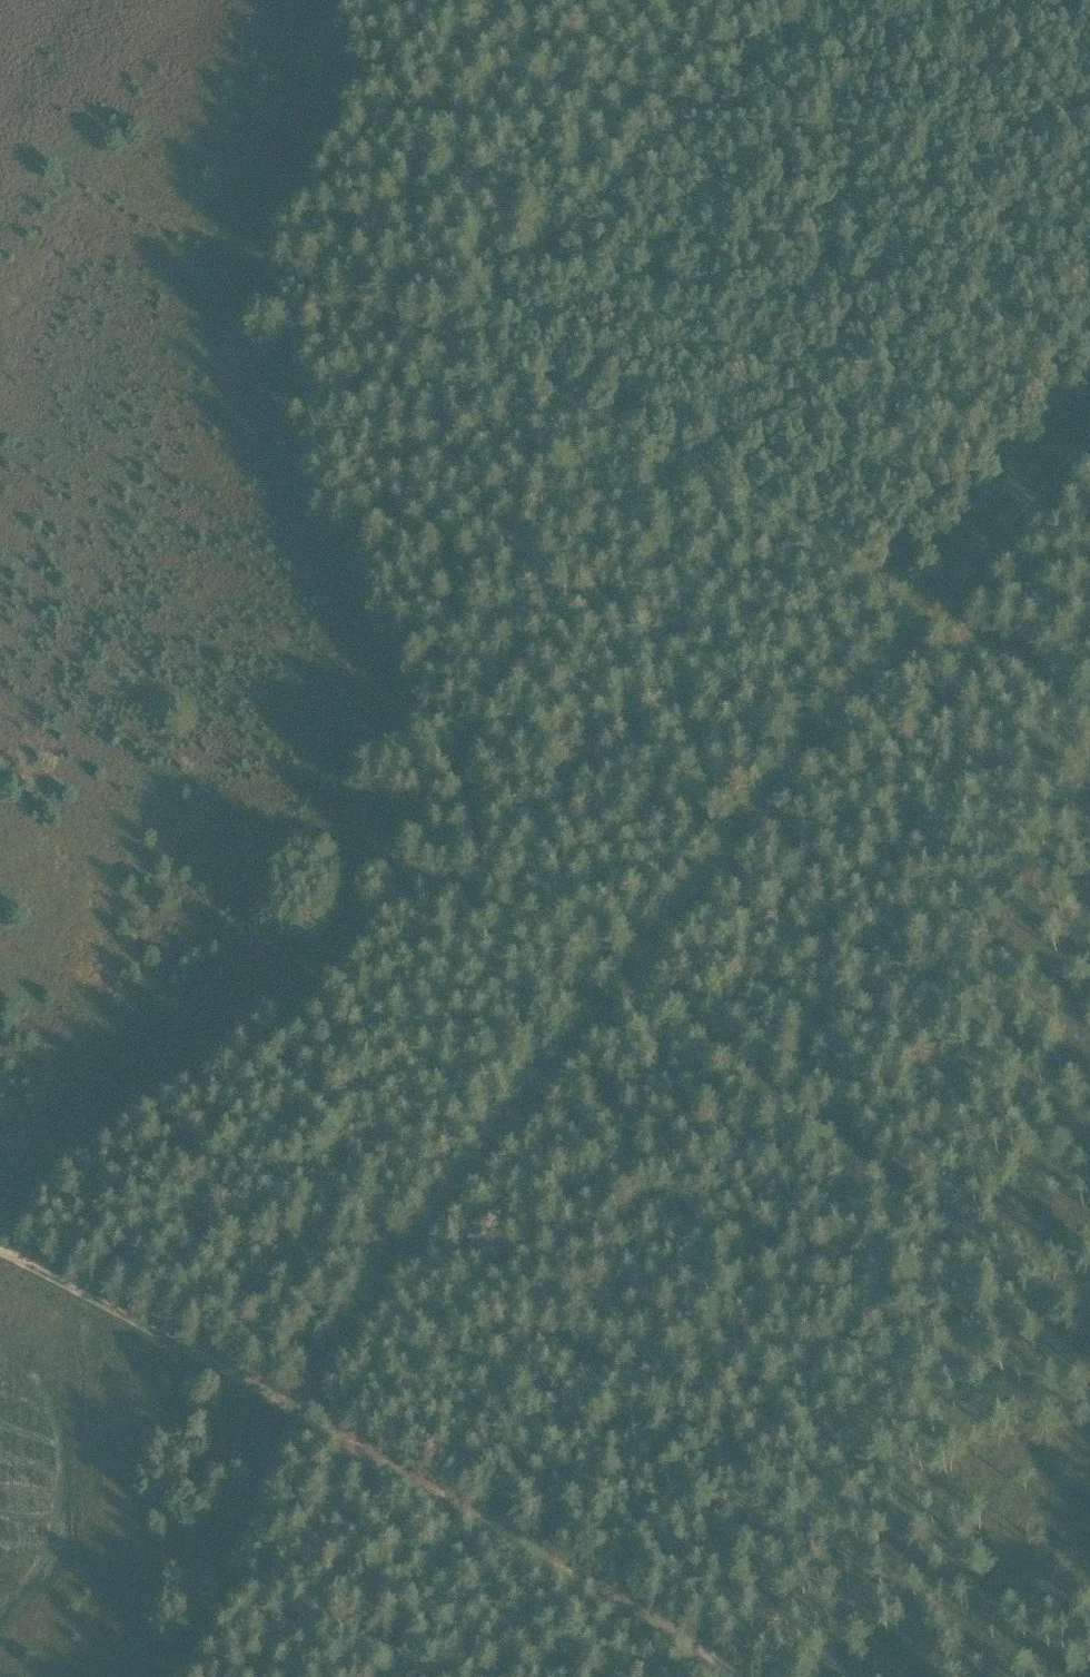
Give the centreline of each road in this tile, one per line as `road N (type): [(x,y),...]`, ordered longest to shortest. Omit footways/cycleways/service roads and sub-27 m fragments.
road 1 (track): [(739,1676),(284,1401),(0,1251)]
road 2 (track): [(284,1401),(163,1676)]

